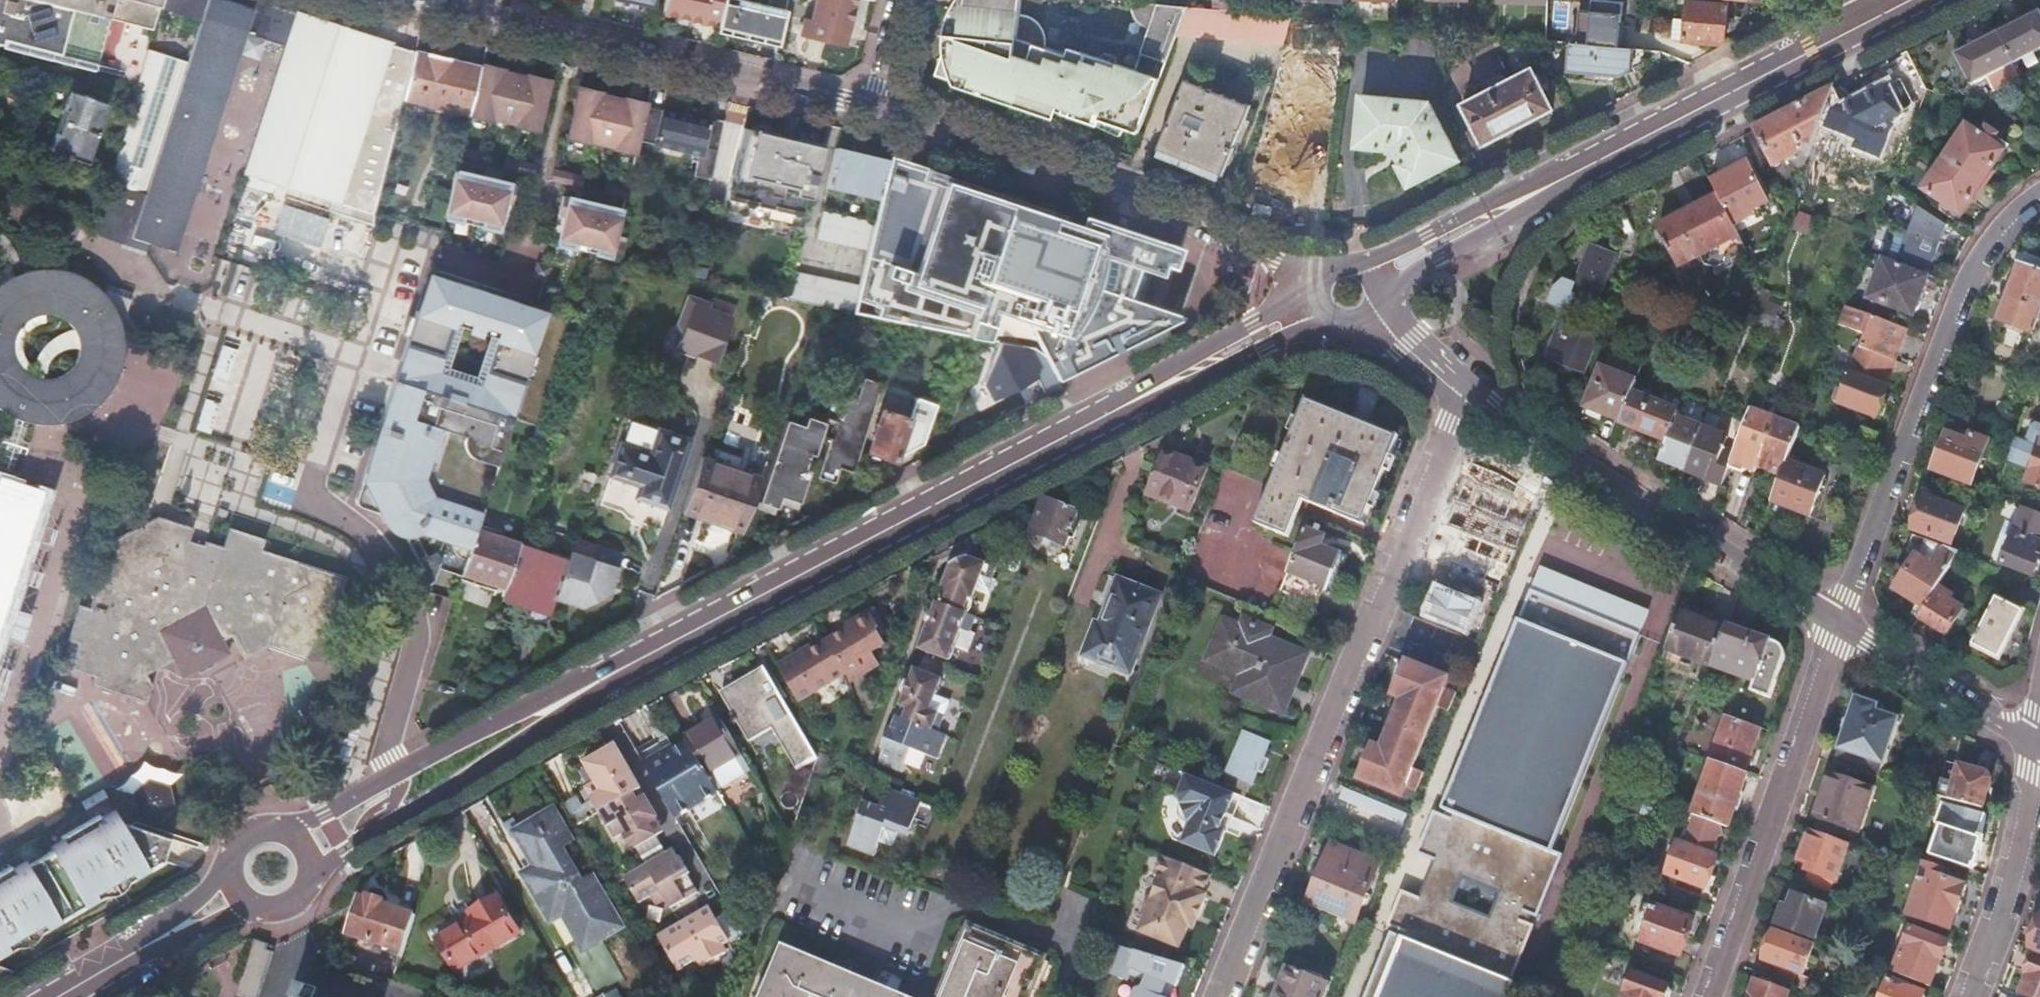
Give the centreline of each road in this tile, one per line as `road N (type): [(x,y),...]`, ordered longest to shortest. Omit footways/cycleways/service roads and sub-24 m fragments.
road 1 (tertiary): [(1319,307),(397,779),(301,842)]
road 2 (residential): [(1216,996),(1464,393)]
road 3 (tertiary): [(1831,39),(1373,274)]
road 4 (residential): [(876,114),(395,0)]
road 5 (residential): [(2039,195),(1987,242),(1833,626)]
road 6 (residential): [(1322,274),(876,114)]
road 7 (tertiary): [(1833,626),(1464,393)]
road 8 (residential): [(1833,626),(1701,996)]
road 9 (residential): [(1970,996),(2016,873),(2037,747)]
road 10 (tertiary): [(2037,747),(1833,626)]
road 11 (tertiary): [(235,892),(45,996)]
road 12 (tertiary): [(235,892),(256,908),(295,902),(310,880),(301,842)]
road 13 (tertiary): [(301,842),(277,828),(239,841),(228,866),(235,892)]
road 14 (tertiary): [(1464,393),(1373,313)]

